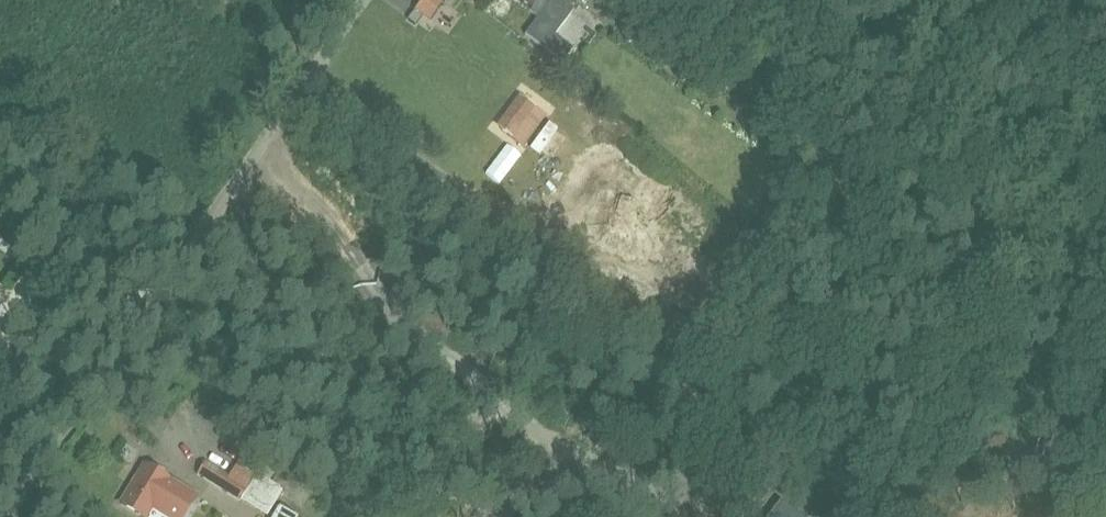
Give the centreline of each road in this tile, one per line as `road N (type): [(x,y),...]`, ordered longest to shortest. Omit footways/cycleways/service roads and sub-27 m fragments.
road 1 (unclassified): [(8,516),(364,0)]

